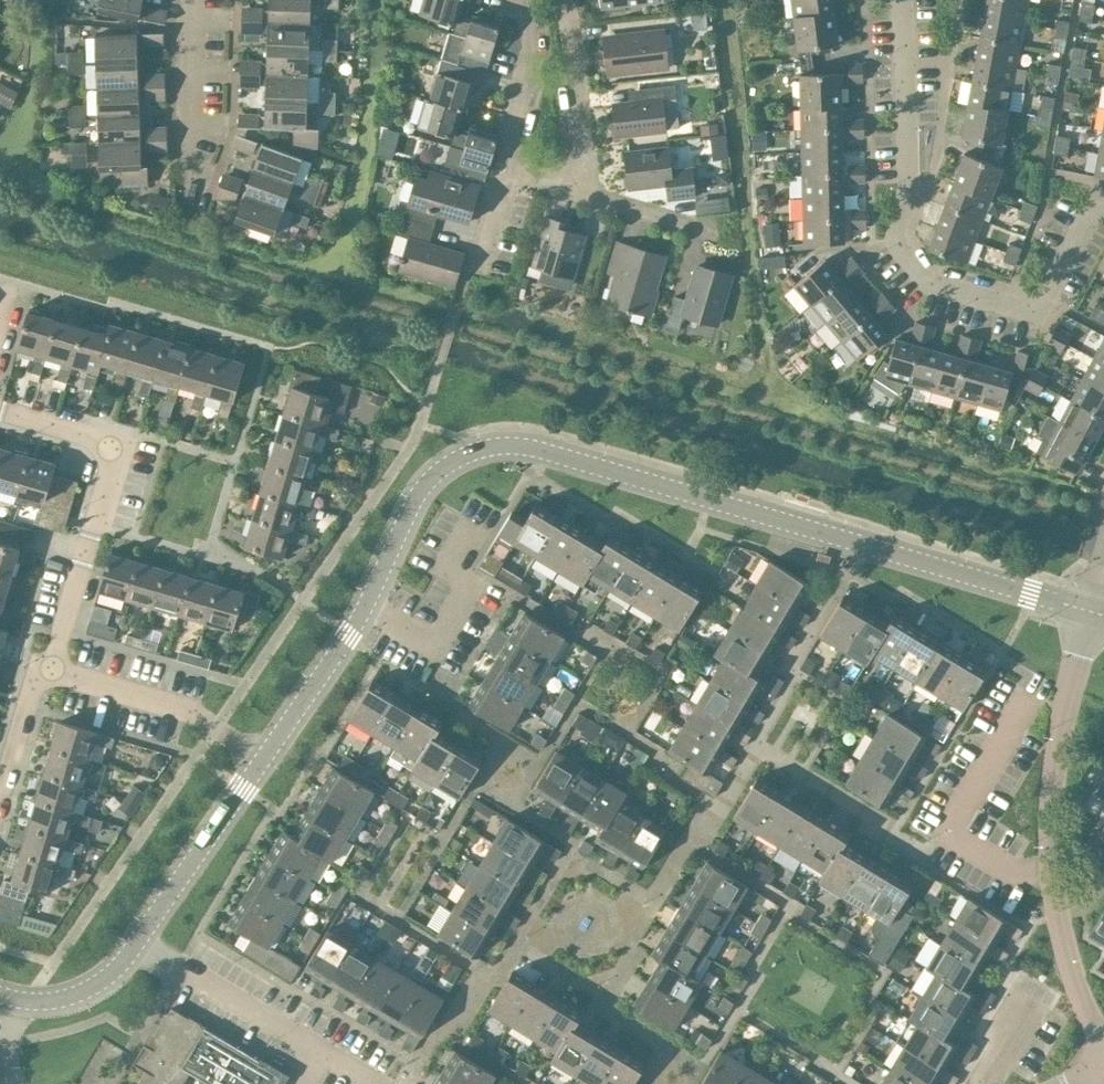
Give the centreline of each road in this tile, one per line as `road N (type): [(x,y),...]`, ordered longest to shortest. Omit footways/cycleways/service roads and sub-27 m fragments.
road 1 (tertiary): [(1093,613),(545,450),(481,446)]
road 2 (residential): [(902,0),(911,171),(897,234),(913,278),(1037,313),(1103,200)]
road 3 (unclassified): [(1103,1052),(1069,965),(1051,876),(1056,768),(1093,613)]
road 4 (residential): [(45,673),(109,451),(0,421)]
road 5 (residential): [(379,1083),(141,941)]
road 6 (residential): [(262,762),(219,726),(45,673)]
road 7 (tertiary): [(141,941),(262,762)]
road 8 (tertiary): [(369,604),(434,479),(481,446)]
road 9 (residential): [(585,192),(571,0)]
road 10 (tertiary): [(262,762),(369,604)]
road 11 (residential): [(508,170),(523,94),(526,0)]
road 12 (residential): [(369,604),(419,634),(474,541)]
road 13 (residential): [(4,817),(45,673)]
road 14 (tertiary): [(20,1001),(78,998),(107,981),(141,941)]
road 15 (residential): [(190,138),(184,37),(195,0)]
road 16 (residential): [(712,231),(585,192)]
road 17 (residential): [(464,288),(508,170)]

